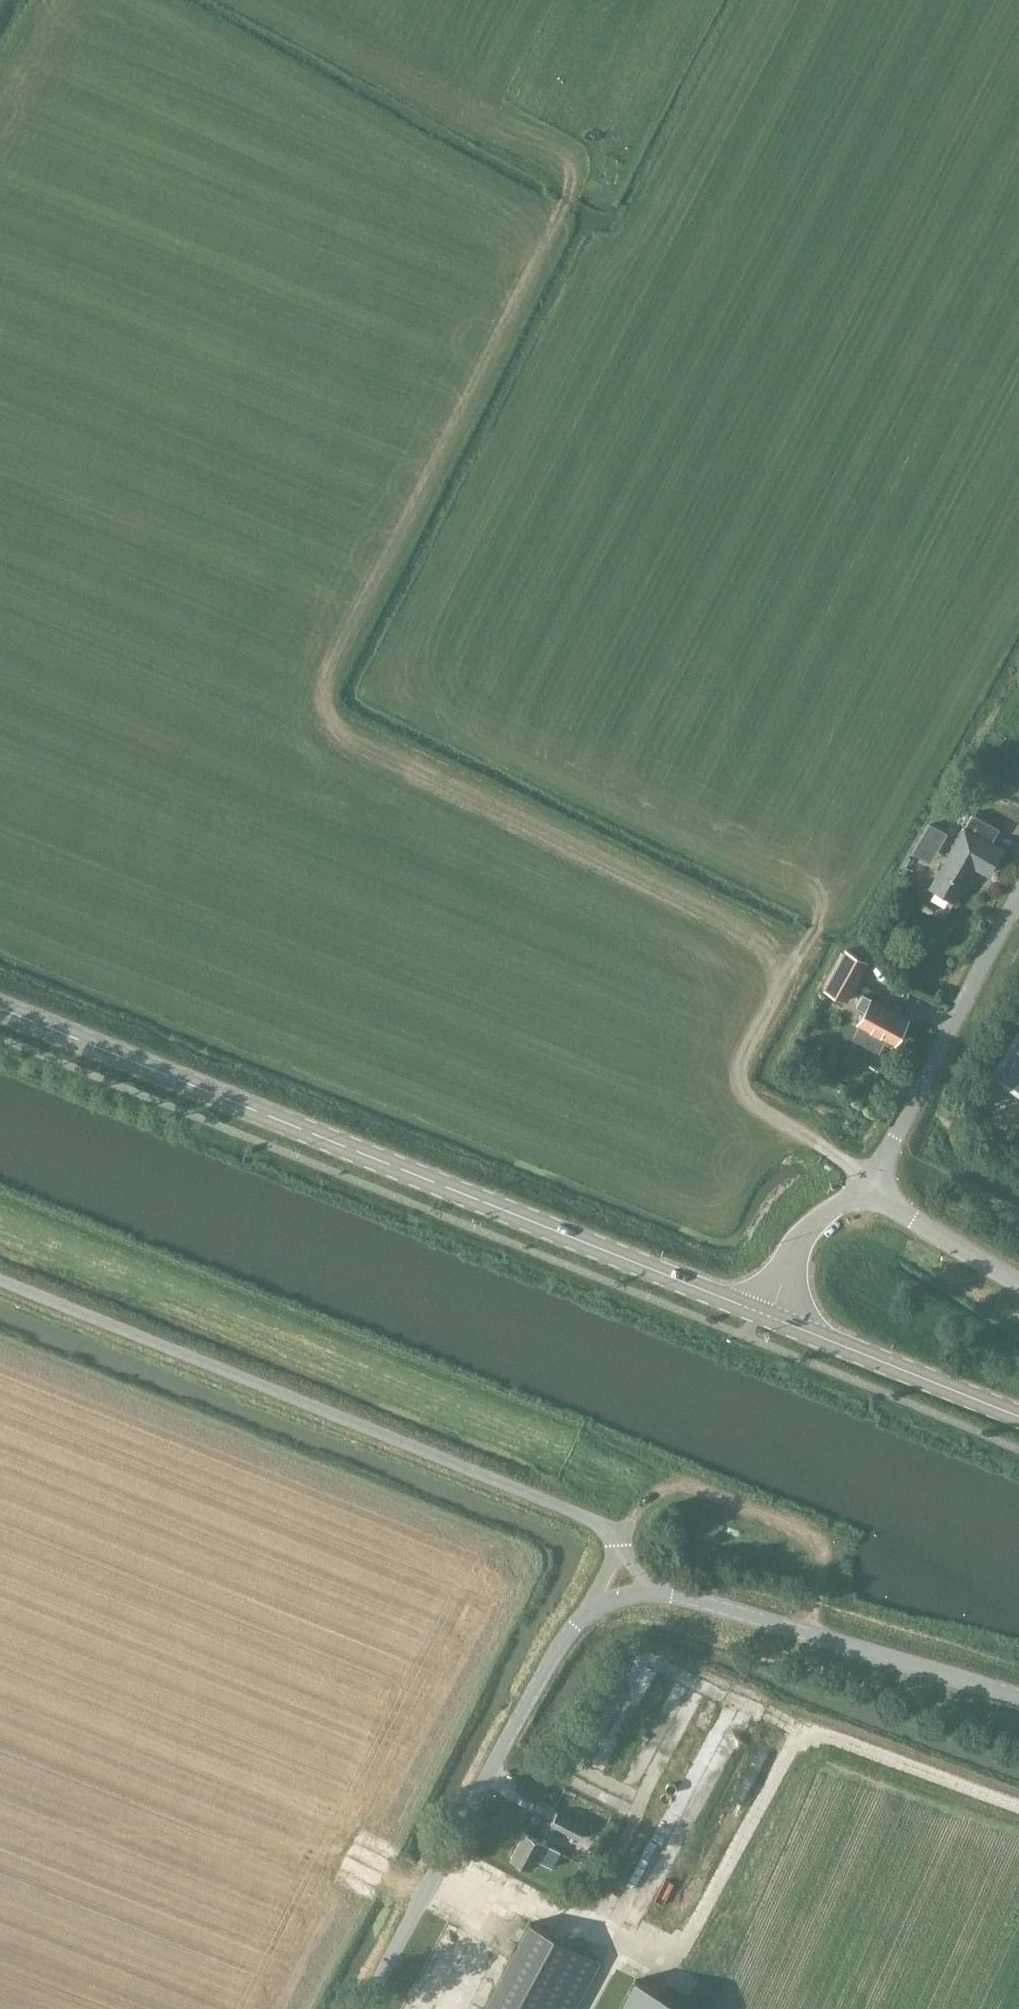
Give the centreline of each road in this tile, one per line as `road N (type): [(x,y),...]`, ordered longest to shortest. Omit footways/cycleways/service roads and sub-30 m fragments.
road 1 (primary): [(766,1314),(0,1009)]
road 2 (unclassified): [(617,1544),(600,1524),(0,1281)]
road 3 (tertiary): [(584,1615),(556,1649),(363,2008)]
road 4 (tertiary): [(1018,1694),(663,1593)]
road 5 (unclassified): [(869,1190),(1018,904)]
road 6 (primary): [(766,1314),(1018,1416)]
road 7 (tertiary): [(1018,1279),(869,1190)]
road 8 (tertiary): [(766,1314),(805,1235),(838,1204),(869,1190)]

